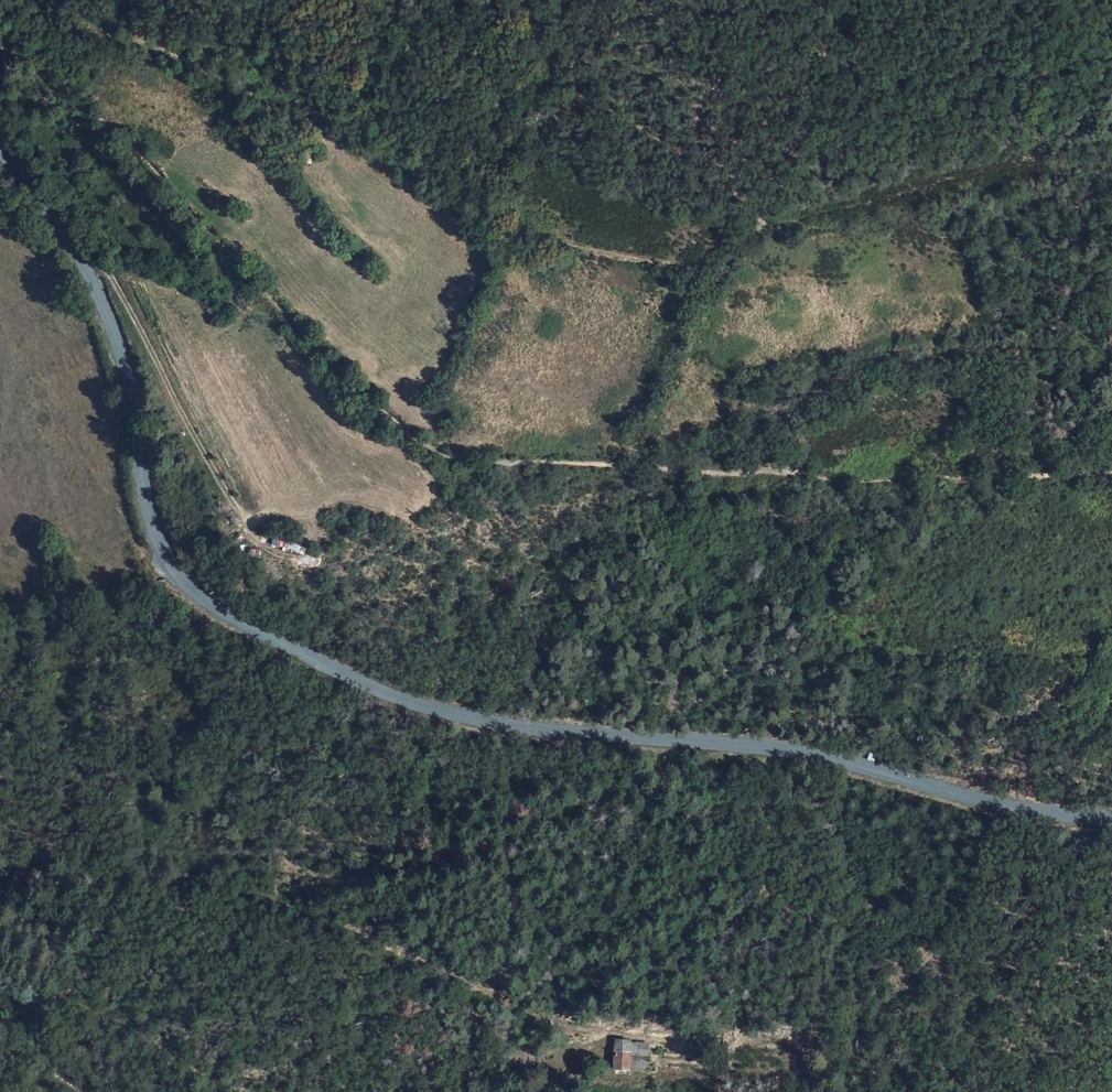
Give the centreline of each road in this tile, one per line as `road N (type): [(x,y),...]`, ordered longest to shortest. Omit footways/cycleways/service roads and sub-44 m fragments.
road 1 (tertiary): [(0,148),(75,247),(109,319),(128,373),(152,521),(168,559),(221,610),(357,681),(467,718),(782,751),(1021,811),(1111,819)]
road 2 (track): [(1111,472),(828,481),(448,458),(350,380),(131,142),(0,42)]
road 3 (track): [(515,0),(567,70),(760,208),(757,227),(696,263),(579,246),(523,224),(453,179),(139,38),(60,22),(6,0)]
road 4 (track): [(581,1029),(507,1006),(347,925),(223,893),(0,865)]
road 5 (track): [(250,900),(334,888),(555,827),(749,761),(754,749)]

